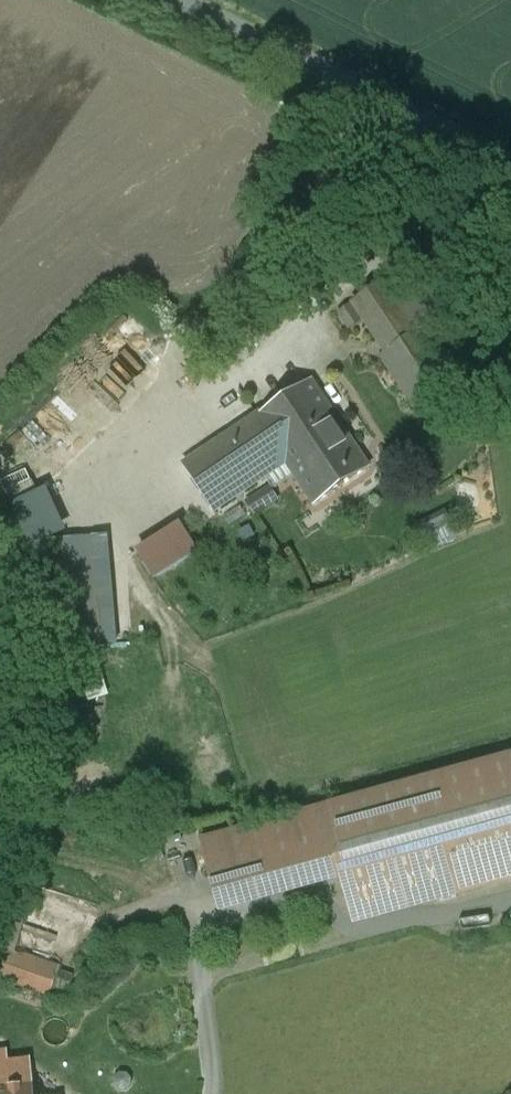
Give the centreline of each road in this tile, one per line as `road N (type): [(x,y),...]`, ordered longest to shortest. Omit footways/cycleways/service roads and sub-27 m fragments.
road 1 (residential): [(174,0),(510,163)]

